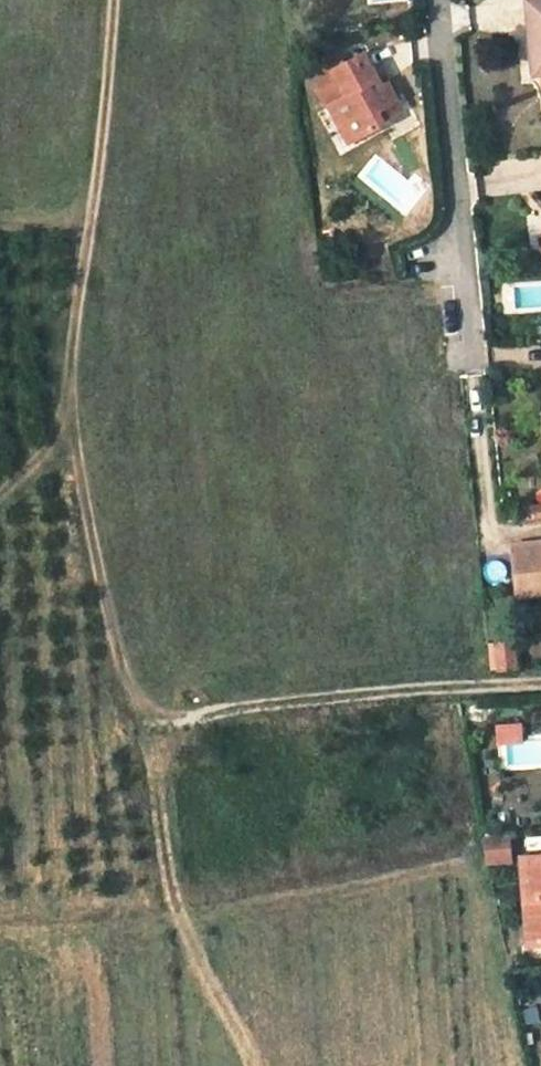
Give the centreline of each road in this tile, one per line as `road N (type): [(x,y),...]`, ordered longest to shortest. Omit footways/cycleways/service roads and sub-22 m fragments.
road 1 (track): [(540,680),(407,689),(166,729),(140,716),(126,693),(68,363),(111,143),(117,0)]
road 2 (residential): [(498,535),(447,0)]

